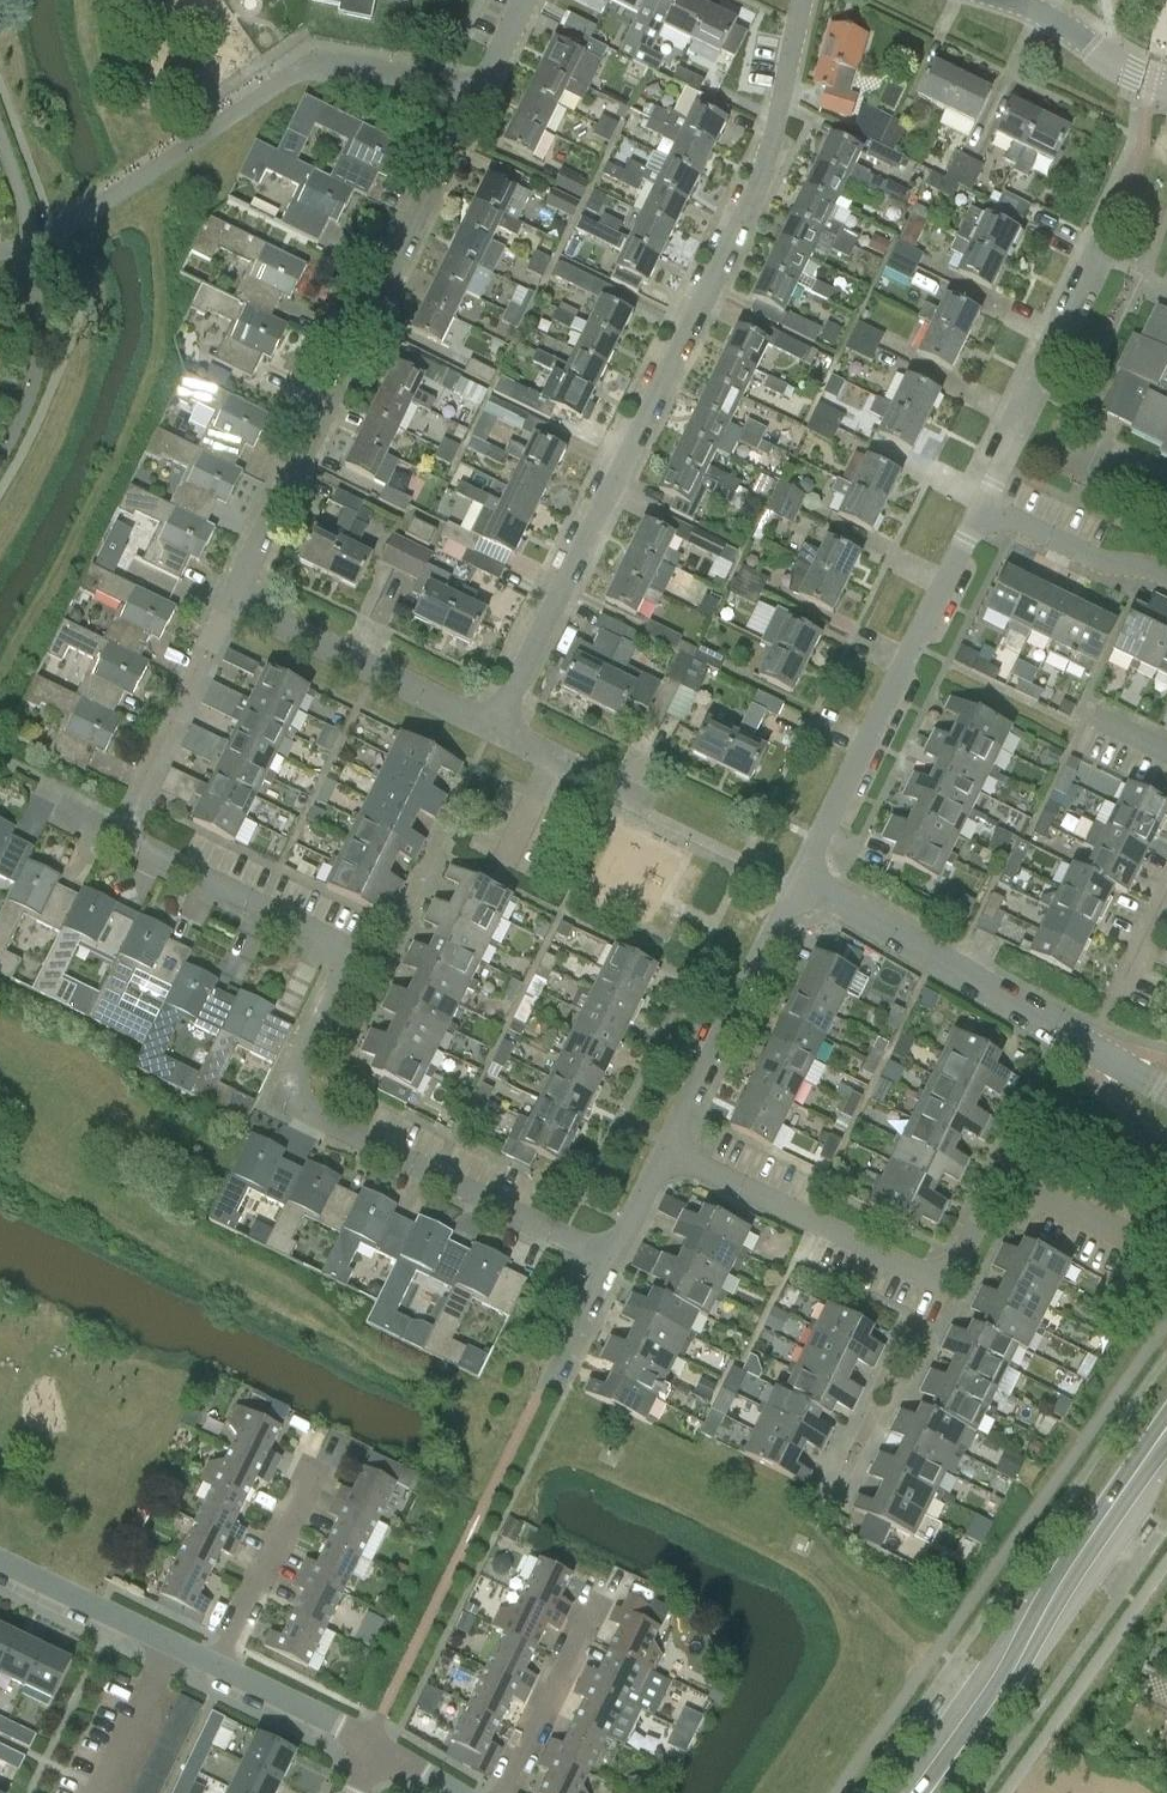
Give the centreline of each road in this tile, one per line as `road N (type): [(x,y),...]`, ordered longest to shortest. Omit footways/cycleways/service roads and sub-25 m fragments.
road 1 (residential): [(492,726),(771,175),(810,0)]
road 2 (residential): [(620,1261),(300,1111),(291,1091),(349,961),(335,937),(121,832)]
road 3 (residential): [(236,594),(528,0)]
road 4 (residential): [(1115,1227),(999,1173),(949,1270),(931,1279),(672,1151)]
road 5 (tertiary): [(918,1792),(1166,1442)]
road 6 (residential): [(1166,1093),(798,881)]
road 7 (residential): [(798,881),(985,500)]
road 8 (residential): [(672,1151),(798,881)]
road 9 (residential): [(492,726),(236,594)]
road 10 (residential): [(985,500),(1100,237)]
road 11 (residential): [(121,832),(236,594)]
road 12 (residential): [(219,1666),(316,1464)]
road 13 (residential): [(506,1792),(600,1599)]
road 14 (residential): [(1166,562),(1058,548),(985,500)]
road 15 (residential): [(172,1643),(0,1559)]
road 16 (residential): [(1166,79),(1121,64),(1048,14),(1006,0)]
road 17 (residential): [(376,1748),(219,1666)]
road 18 (residential): [(643,808),(492,726)]
road 19 (residential): [(101,1792),(172,1643)]
road 20 (residential): [(551,1379),(620,1261)]
road 21 (residential): [(620,1261),(672,1151)]

